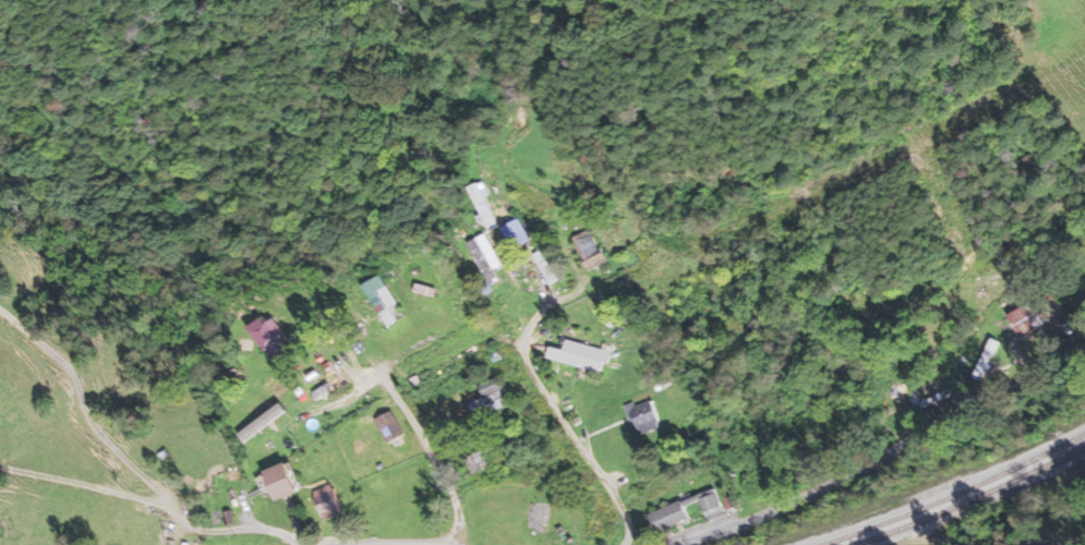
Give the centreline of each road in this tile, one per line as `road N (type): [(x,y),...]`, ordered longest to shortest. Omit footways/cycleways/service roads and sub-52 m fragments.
road 1 (residential): [(674,544),(878,461),(954,412),(1084,352)]
road 2 (residential): [(883,544),(1084,454)]

